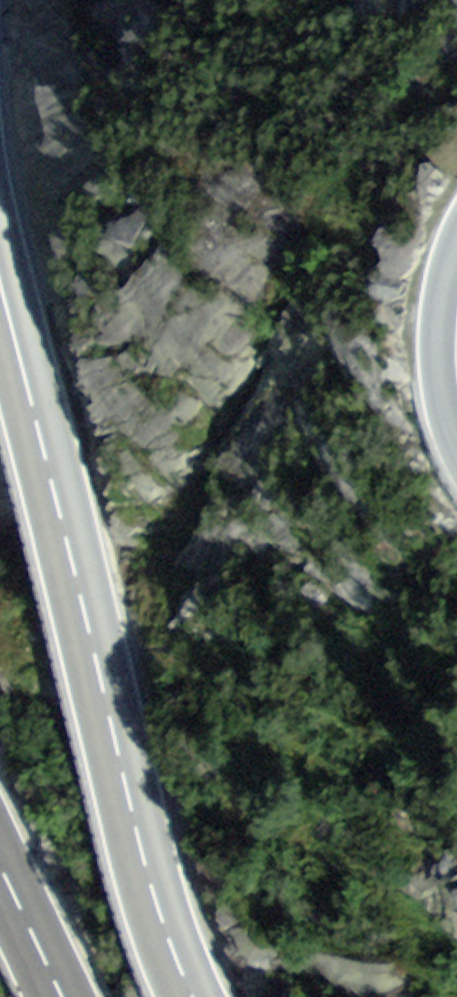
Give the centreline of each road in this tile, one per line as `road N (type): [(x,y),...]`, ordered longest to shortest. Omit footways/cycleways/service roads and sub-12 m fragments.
road 1 (primary): [(191,996),(147,874),(0,279)]
road 2 (primary): [(0,866),(62,996)]

